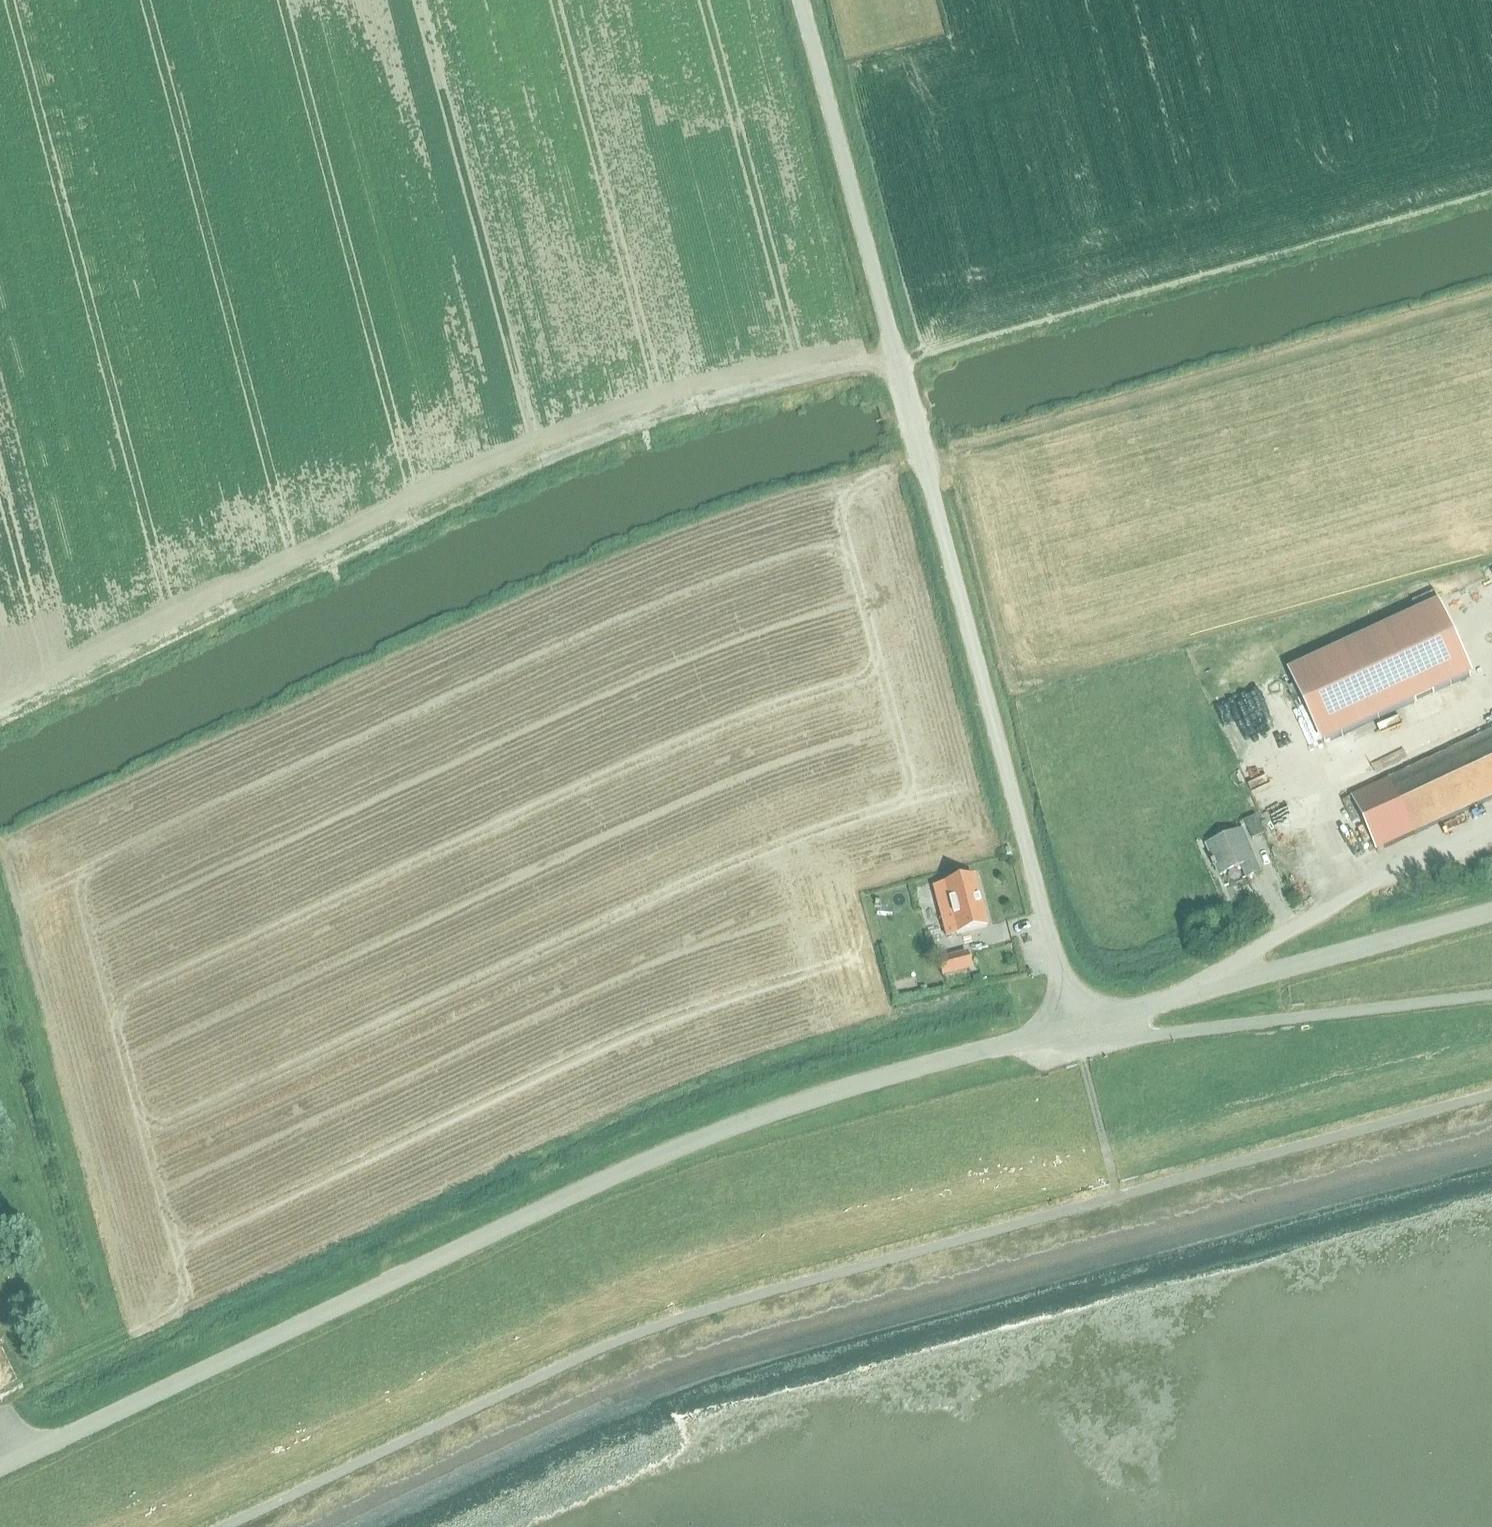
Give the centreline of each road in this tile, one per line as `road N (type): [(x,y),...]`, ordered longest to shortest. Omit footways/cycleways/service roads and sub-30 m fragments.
road 1 (unclassified): [(0,1473),(729,1127),(1069,1027)]
road 2 (unclassified): [(1069,1027),(800,0)]
road 3 (unclassified): [(1491,916),(1117,1018)]

